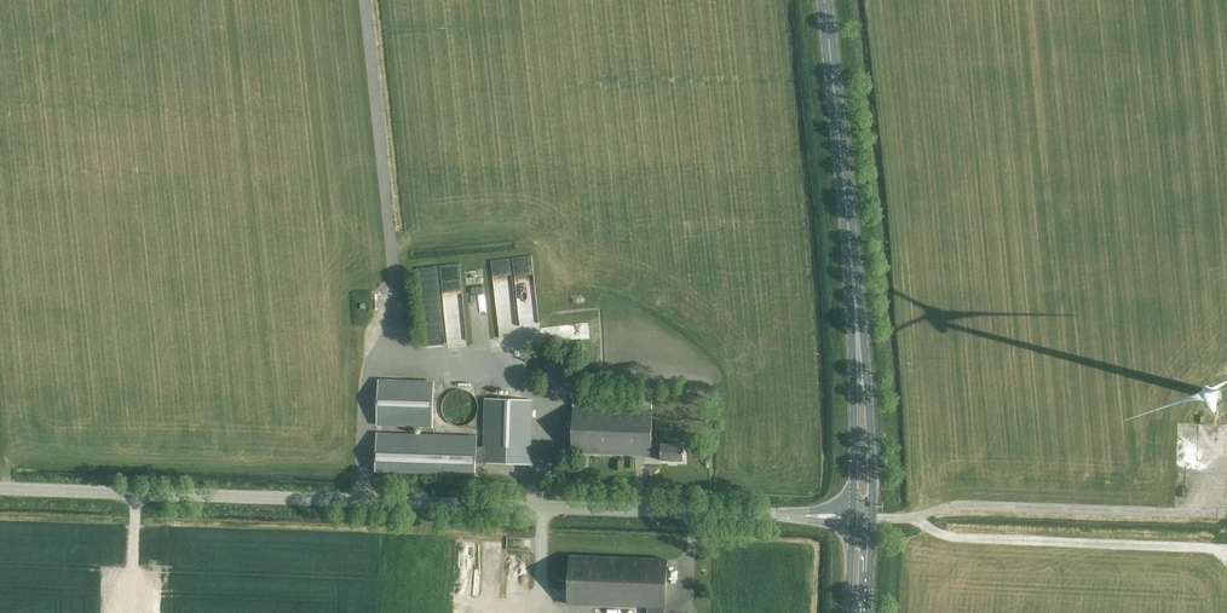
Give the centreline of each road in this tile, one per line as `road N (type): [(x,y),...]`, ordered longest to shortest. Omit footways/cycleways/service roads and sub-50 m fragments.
road 1 (tertiary): [(863,519),(0,490)]
road 2 (primary): [(863,519),(858,332),(825,0)]

